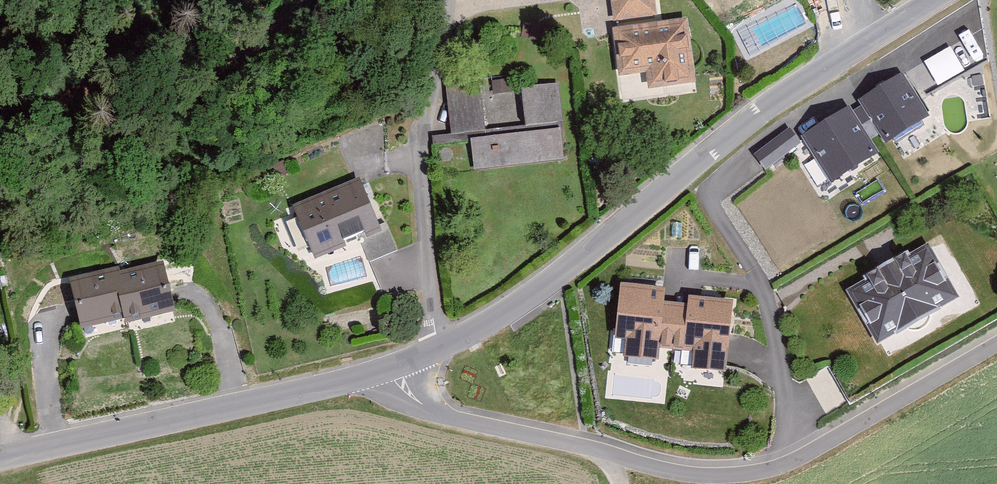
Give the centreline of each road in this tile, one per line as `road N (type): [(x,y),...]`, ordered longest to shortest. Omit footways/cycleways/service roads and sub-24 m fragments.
road 1 (residential): [(385,366),(526,299),(756,114),(933,0)]
road 2 (residential): [(996,348),(793,461),(746,476),(657,472),(607,456)]
road 3 (residential): [(0,458),(385,366)]
road 4 (track): [(0,107),(201,64),(268,37),(305,0)]
road 5 (residential): [(607,456),(447,416),(419,403),(385,366)]

